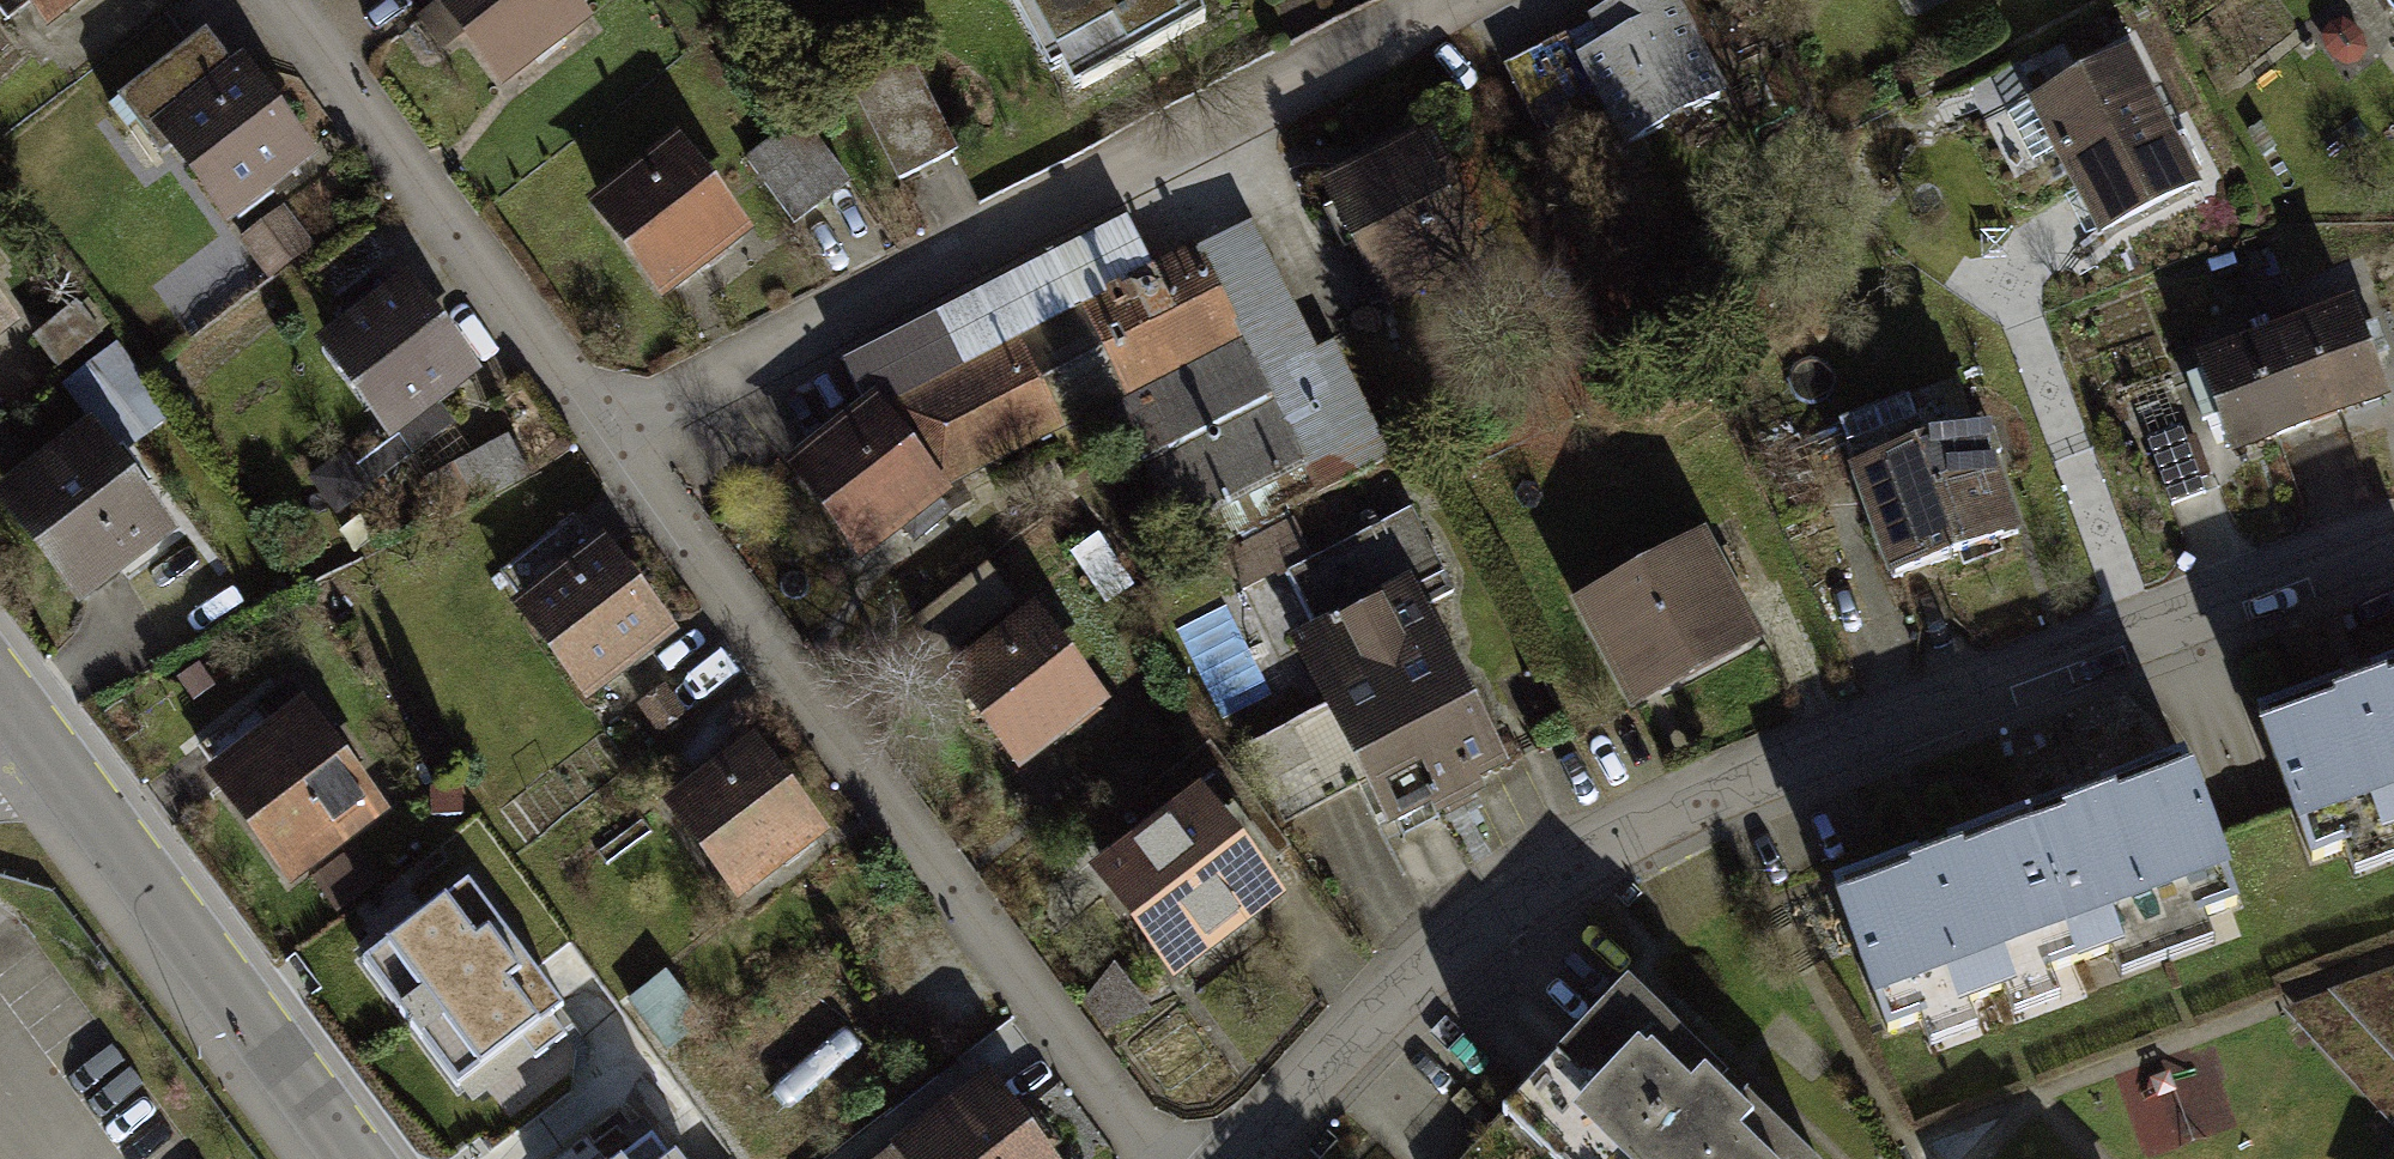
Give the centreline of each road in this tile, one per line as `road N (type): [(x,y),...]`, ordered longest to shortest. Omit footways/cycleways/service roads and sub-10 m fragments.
road 1 (residential): [(2393,532),(2136,626),(1602,844),(1425,971),(1240,1158)]
road 2 (residential): [(1453,0),(606,438)]
road 3 (residential): [(606,438),(826,703),(1148,1158)]
road 4 (tertiary): [(0,691),(352,1158)]
road 5 (residential): [(274,0),(606,438)]

